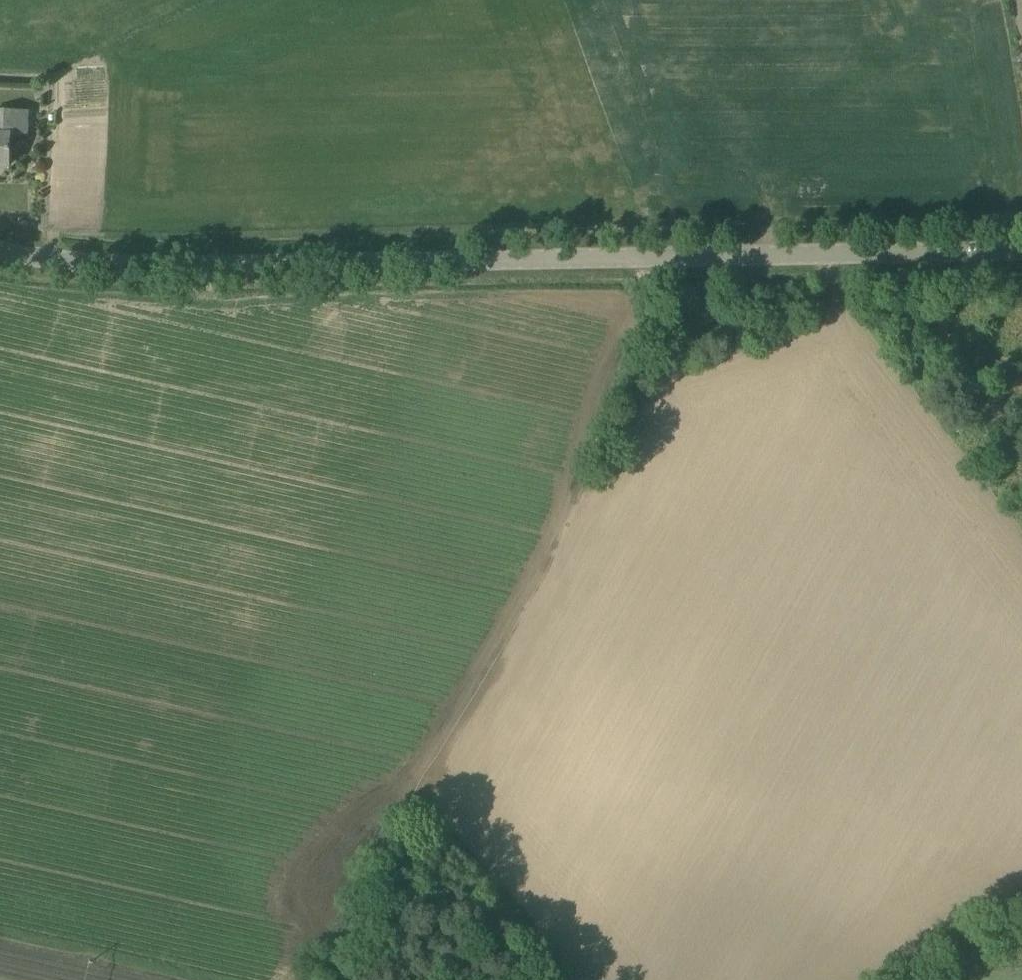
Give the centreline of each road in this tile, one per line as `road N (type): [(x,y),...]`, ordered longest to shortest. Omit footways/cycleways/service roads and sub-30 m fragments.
road 1 (unclassified): [(1021,256),(103,265),(0,247)]

